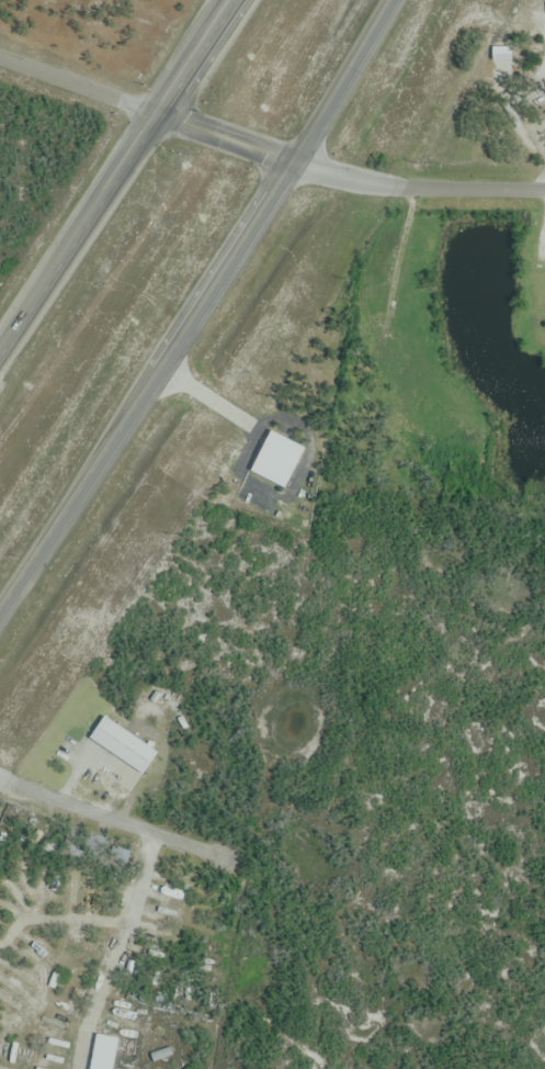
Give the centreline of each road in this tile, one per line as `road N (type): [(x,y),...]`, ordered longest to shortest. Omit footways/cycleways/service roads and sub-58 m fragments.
road 1 (trunk): [(0,609),(297,160),(390,0)]
road 2 (tertiary): [(544,191),(349,178),(157,113)]
road 3 (trunk): [(157,113),(0,354)]
road 4 (residential): [(235,858),(0,780)]
road 5 (residential): [(157,113),(0,59)]
road 6 (trunk): [(232,0),(157,113)]

